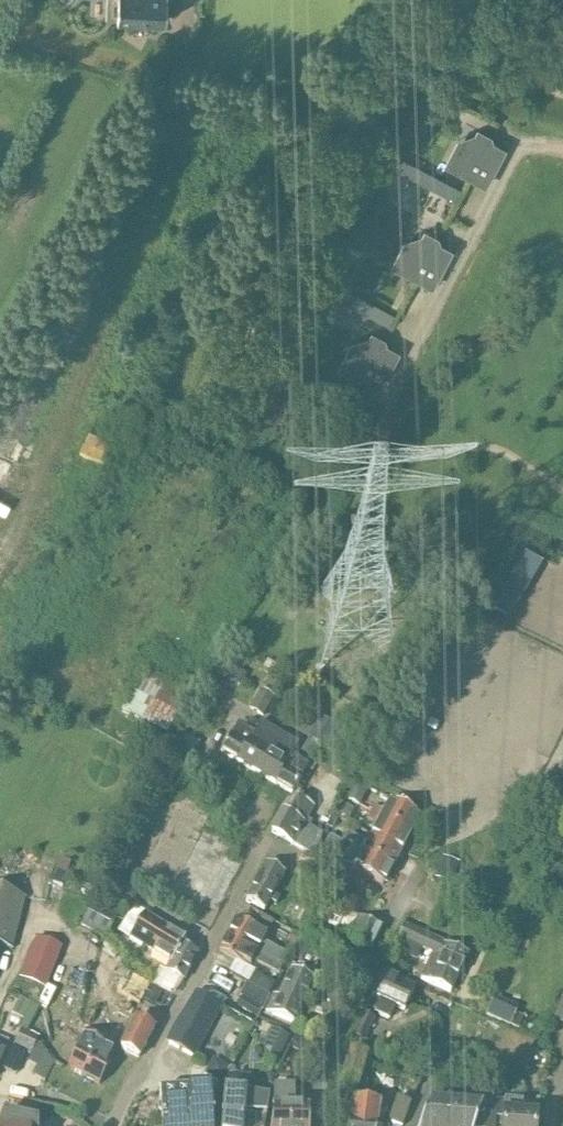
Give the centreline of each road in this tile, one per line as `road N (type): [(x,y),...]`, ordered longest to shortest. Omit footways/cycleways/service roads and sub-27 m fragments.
road 1 (unclassified): [(112,1125),(264,843)]
road 2 (residential): [(405,907),(323,1101),(322,1125)]

